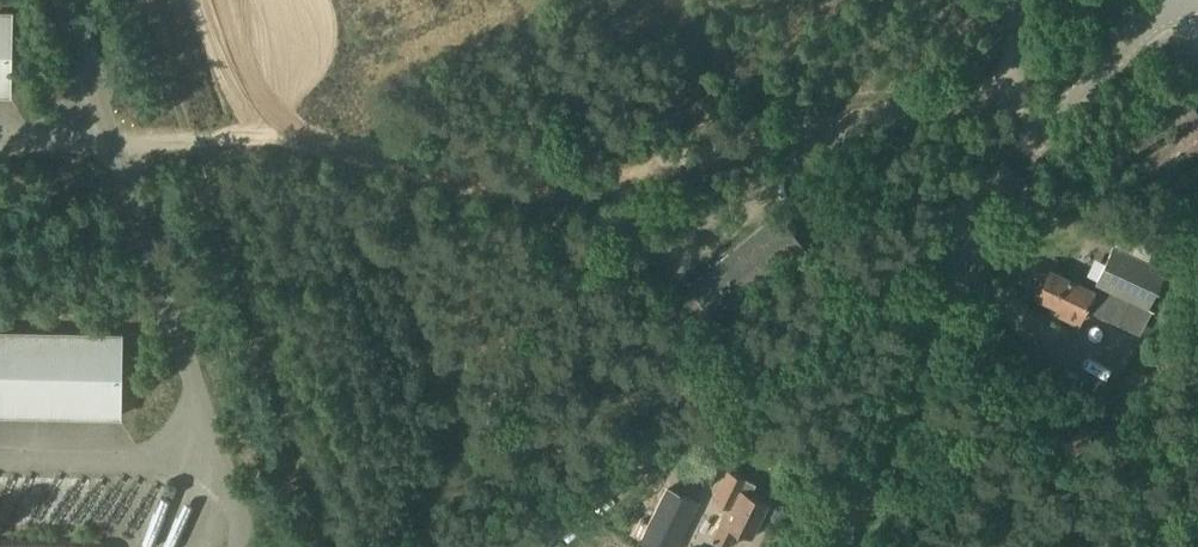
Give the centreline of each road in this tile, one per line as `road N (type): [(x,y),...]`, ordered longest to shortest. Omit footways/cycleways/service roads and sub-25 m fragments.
road 1 (track): [(1057,120),(991,91),(526,190),(485,188),(350,145),(197,141)]
road 2 (unclassified): [(545,546),(890,264),(985,212)]
road 3 (unclassified): [(827,546),(985,212)]
road 4 (track): [(267,137),(215,0)]

